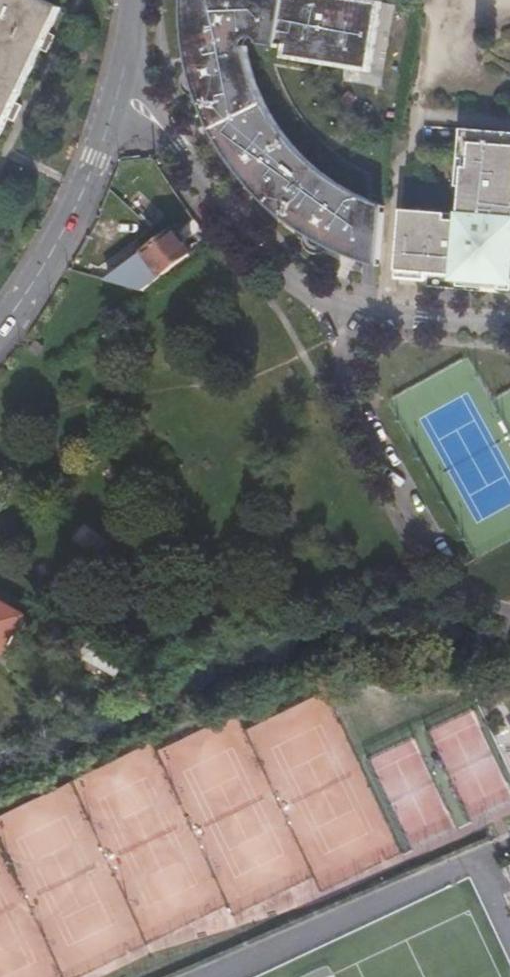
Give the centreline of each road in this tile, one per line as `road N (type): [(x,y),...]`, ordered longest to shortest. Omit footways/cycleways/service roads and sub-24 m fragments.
road 1 (residential): [(509,327),(337,321),(246,243),(129,81)]
road 2 (tertiary): [(129,81),(39,282),(0,334)]

